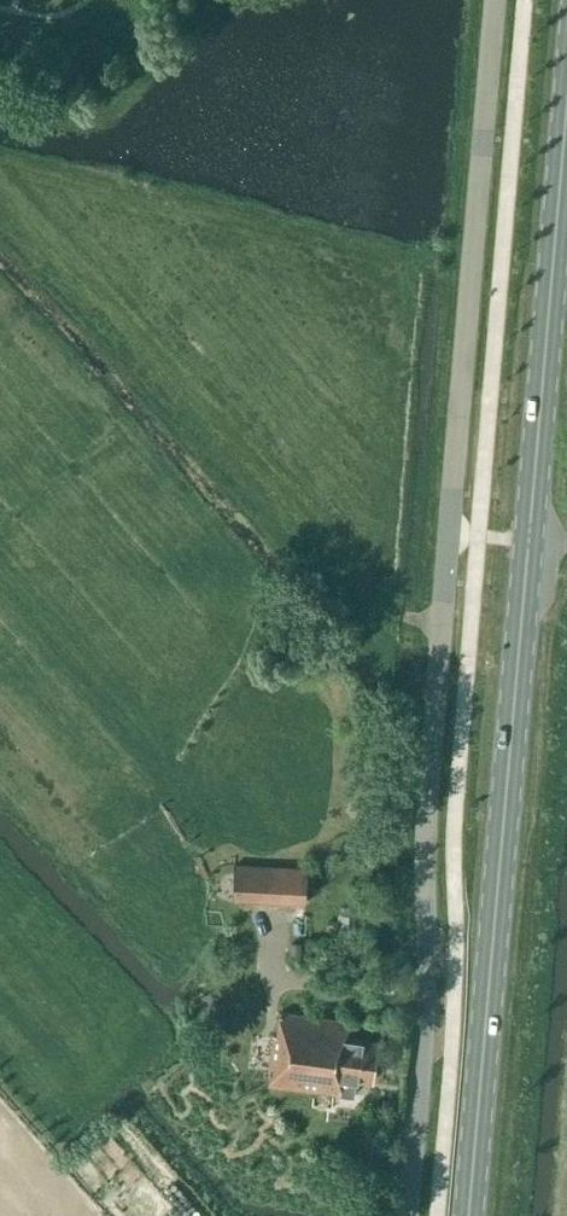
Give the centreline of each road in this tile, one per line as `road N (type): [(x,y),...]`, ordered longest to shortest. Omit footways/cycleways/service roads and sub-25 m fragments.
road 1 (unclassified): [(408,1215),(426,993),(424,835),(495,0)]
road 2 (primary): [(469,1215),(566,102)]

